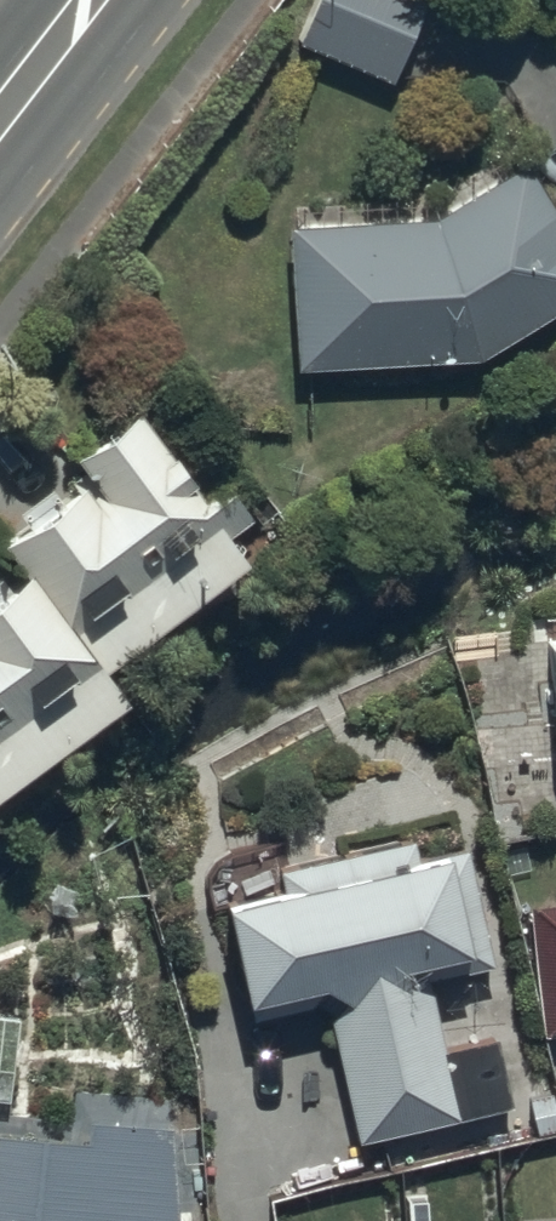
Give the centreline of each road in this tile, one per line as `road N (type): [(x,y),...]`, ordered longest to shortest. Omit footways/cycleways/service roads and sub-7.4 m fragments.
road 1 (secondary): [(92,0),(0,119)]

